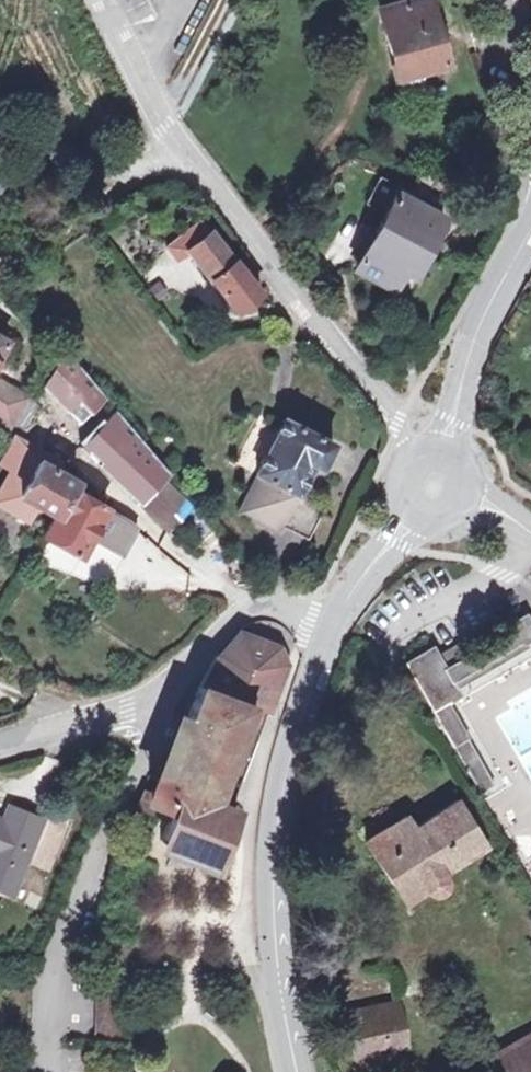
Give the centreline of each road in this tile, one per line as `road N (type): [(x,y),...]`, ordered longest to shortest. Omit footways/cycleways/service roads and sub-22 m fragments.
road 1 (secondary): [(298,1071),(273,957),(267,812),(331,623)]
road 2 (residential): [(173,142),(411,448)]
road 3 (residential): [(0,743),(151,708),(257,603),(331,623)]
road 4 (secondary): [(444,442),(530,226)]
road 5 (residential): [(173,142),(133,173),(67,162),(0,135)]
road 6 (residential): [(99,0),(173,142)]
road 7 (residential): [(530,136),(498,0)]
road 8 (secondary): [(331,623),(408,515)]

